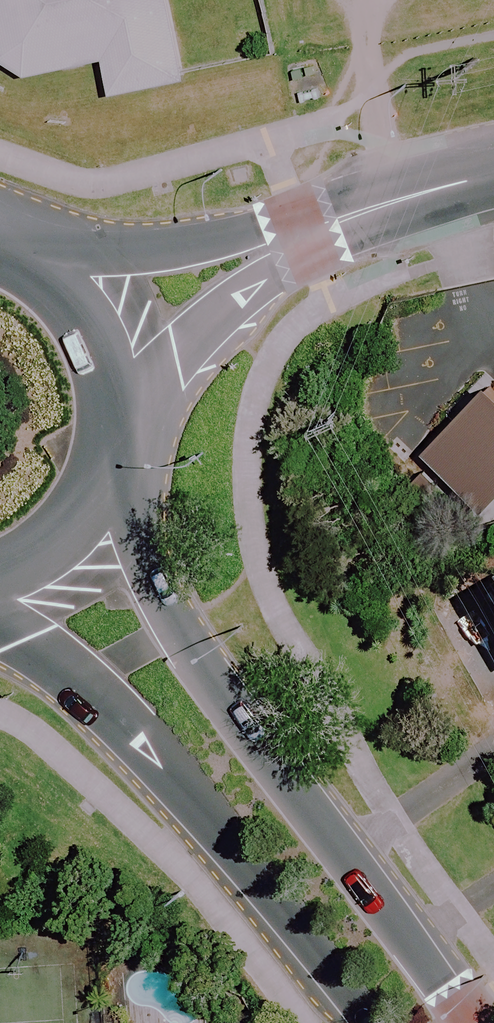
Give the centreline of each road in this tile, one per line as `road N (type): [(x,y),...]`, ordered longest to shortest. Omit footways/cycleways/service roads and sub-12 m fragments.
road 1 (secondary): [(112,486),(190,648),(463,1022)]
road 2 (secondary): [(369,1022),(135,738),(0,608)]
road 3 (tertiary): [(71,260),(175,253),(357,214)]
road 4 (tertiary): [(357,214),(132,397)]
road 5 (secondary): [(71,260),(116,322),(132,397)]
road 6 (secondary): [(112,486),(79,532),(34,567),(0,580)]
road 7 (tertiary): [(493,173),(357,214)]

